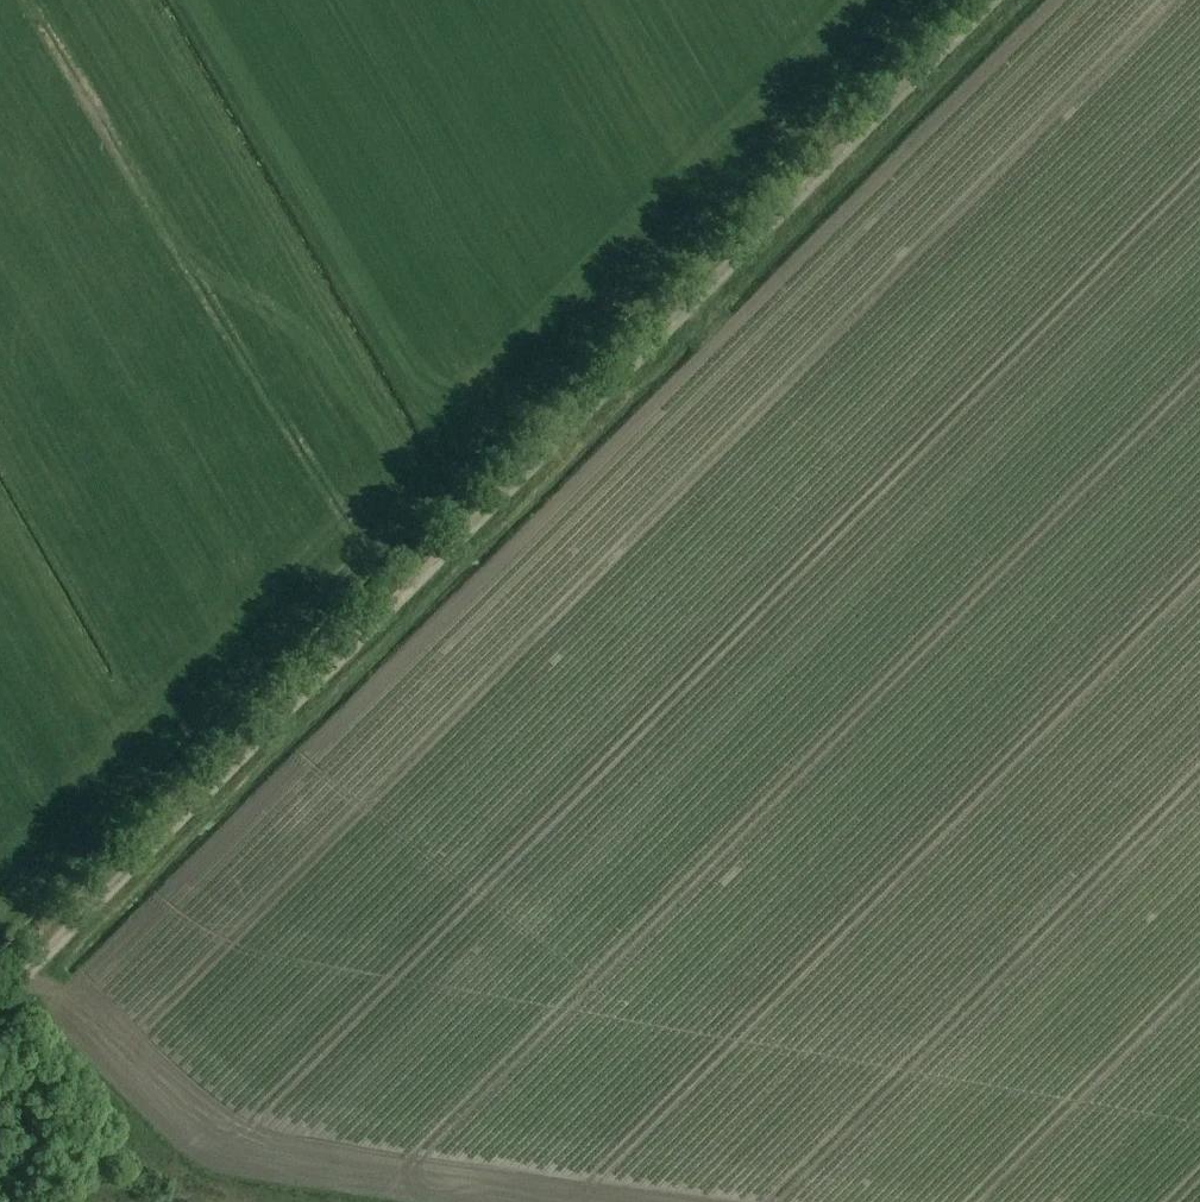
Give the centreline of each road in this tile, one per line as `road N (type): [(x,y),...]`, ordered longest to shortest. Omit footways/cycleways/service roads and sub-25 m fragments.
road 1 (unclassified): [(0,1001),(992,0)]

